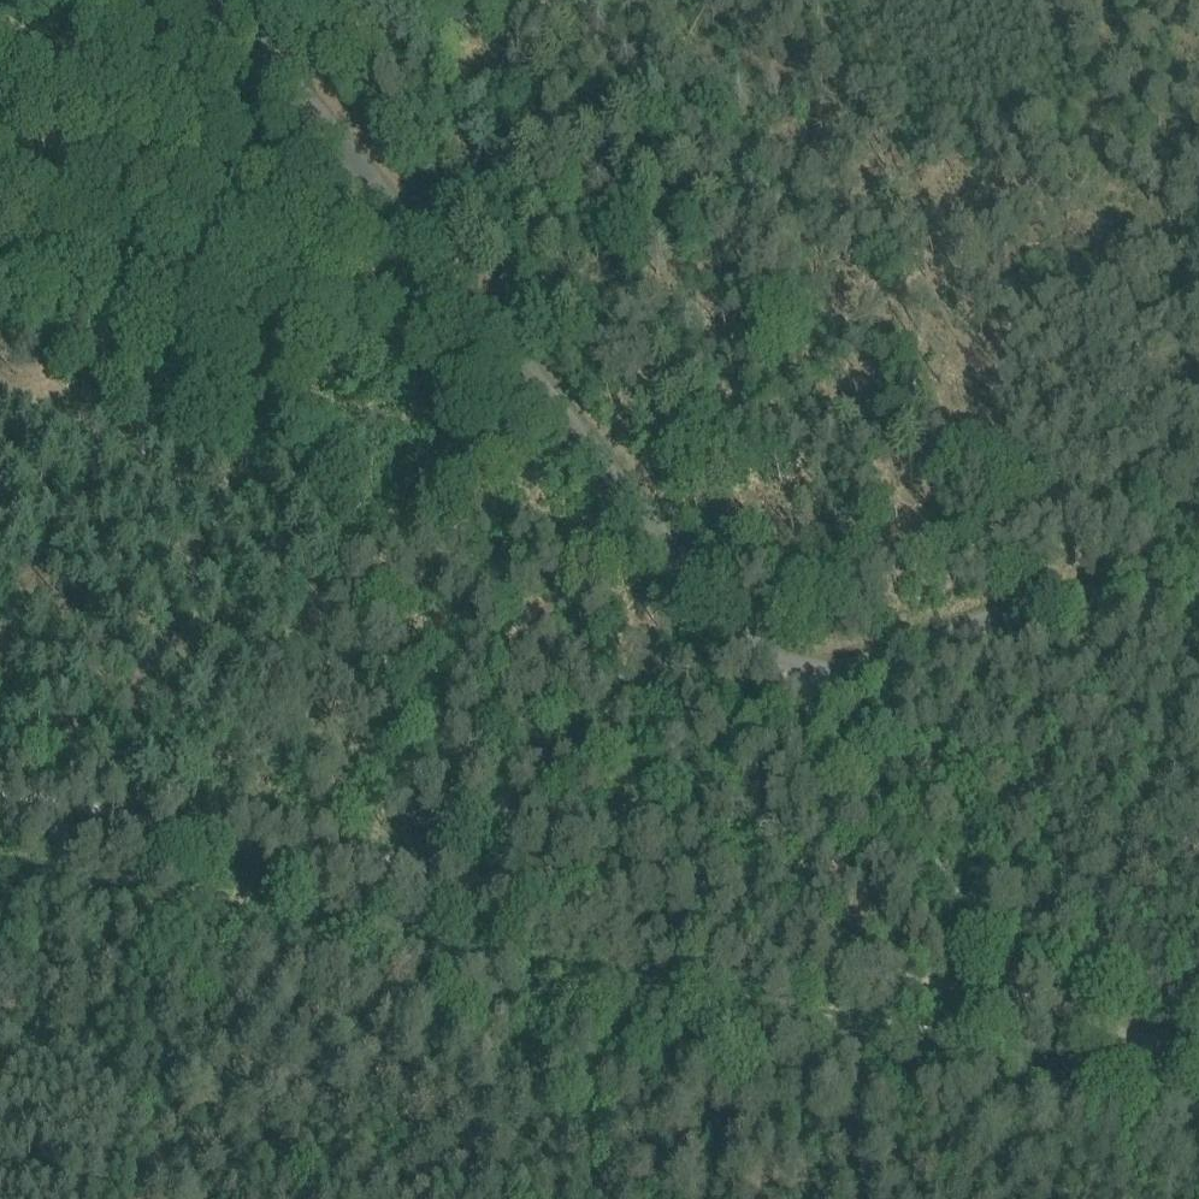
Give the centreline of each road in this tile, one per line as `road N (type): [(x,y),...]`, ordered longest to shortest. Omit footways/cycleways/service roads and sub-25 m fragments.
road 1 (unclassified): [(1198,583),(1082,593),(784,689),(206,0)]
road 2 (track): [(433,862),(716,907),(1040,987)]
road 3 (track): [(460,310),(0,204)]
road 4 (track): [(433,862),(190,834),(0,795)]
road 5 (track): [(433,862),(529,832),(784,689)]
road 6 (track): [(1040,987),(784,689)]
road 7 (track): [(1040,987),(1198,1065)]

